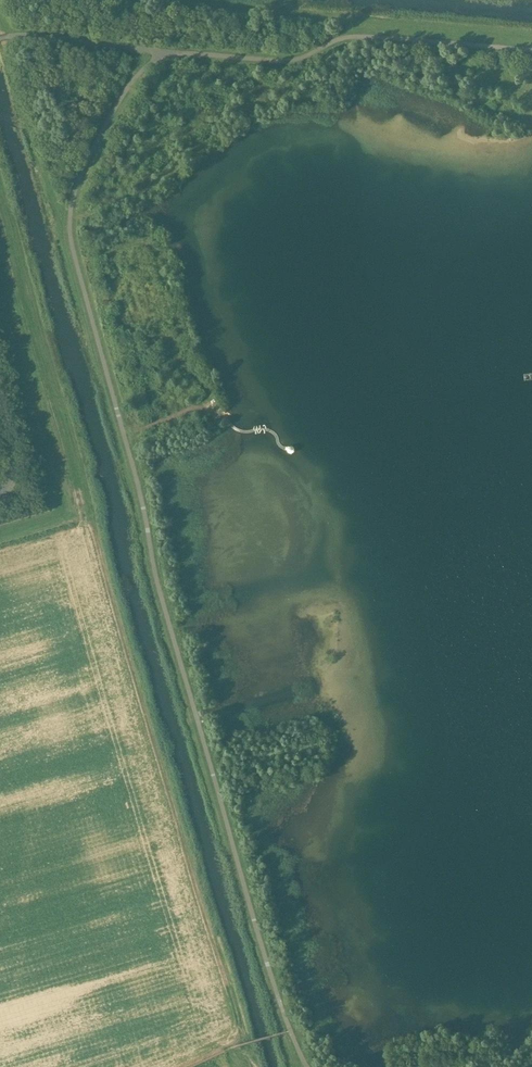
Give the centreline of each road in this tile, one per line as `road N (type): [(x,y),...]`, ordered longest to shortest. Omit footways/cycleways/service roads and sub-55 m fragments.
road 1 (track): [(85,524),(0,218)]
road 2 (track): [(0,290),(60,511),(0,533)]

